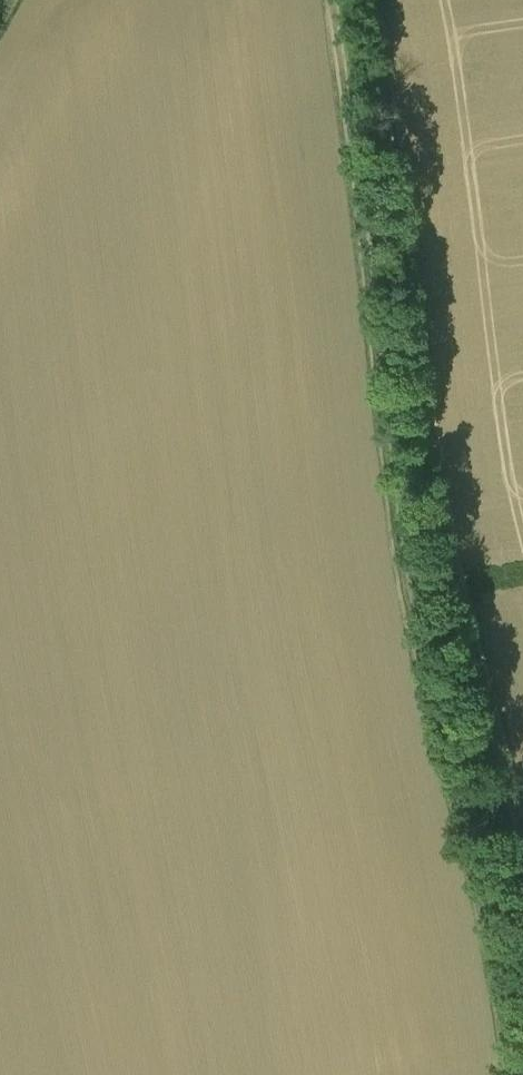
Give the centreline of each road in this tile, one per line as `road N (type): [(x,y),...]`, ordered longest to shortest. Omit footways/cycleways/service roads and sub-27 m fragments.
road 1 (track): [(512,1074),(388,498),(329,0)]
road 2 (track): [(375,0),(419,229),(448,505),(522,829)]

